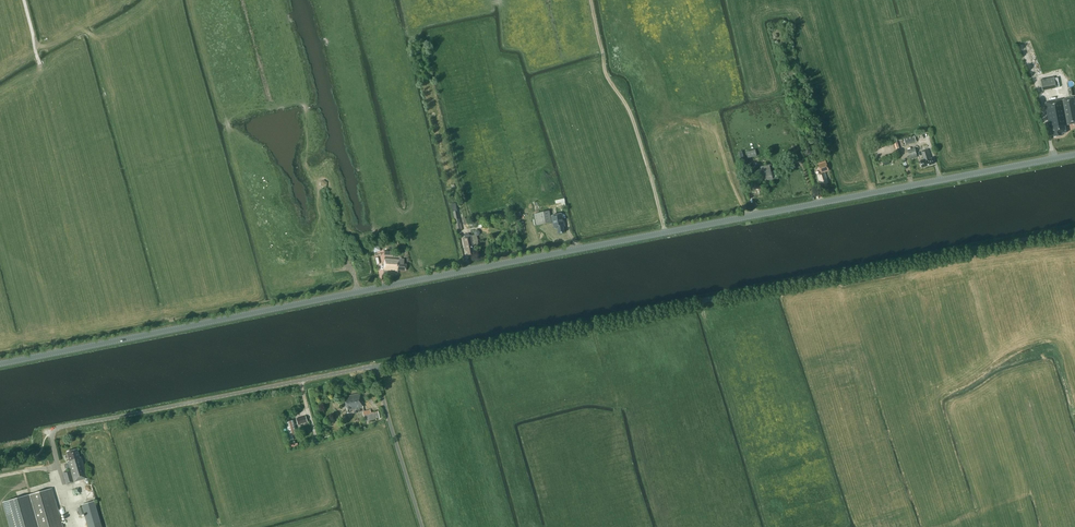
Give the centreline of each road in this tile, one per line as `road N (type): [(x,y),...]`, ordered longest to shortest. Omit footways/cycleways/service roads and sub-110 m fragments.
road 1 (tertiary): [(0,364),(1074,154)]
road 2 (unclassified): [(374,366),(1074,231)]
road 3 (unclassified): [(374,366),(53,430)]

